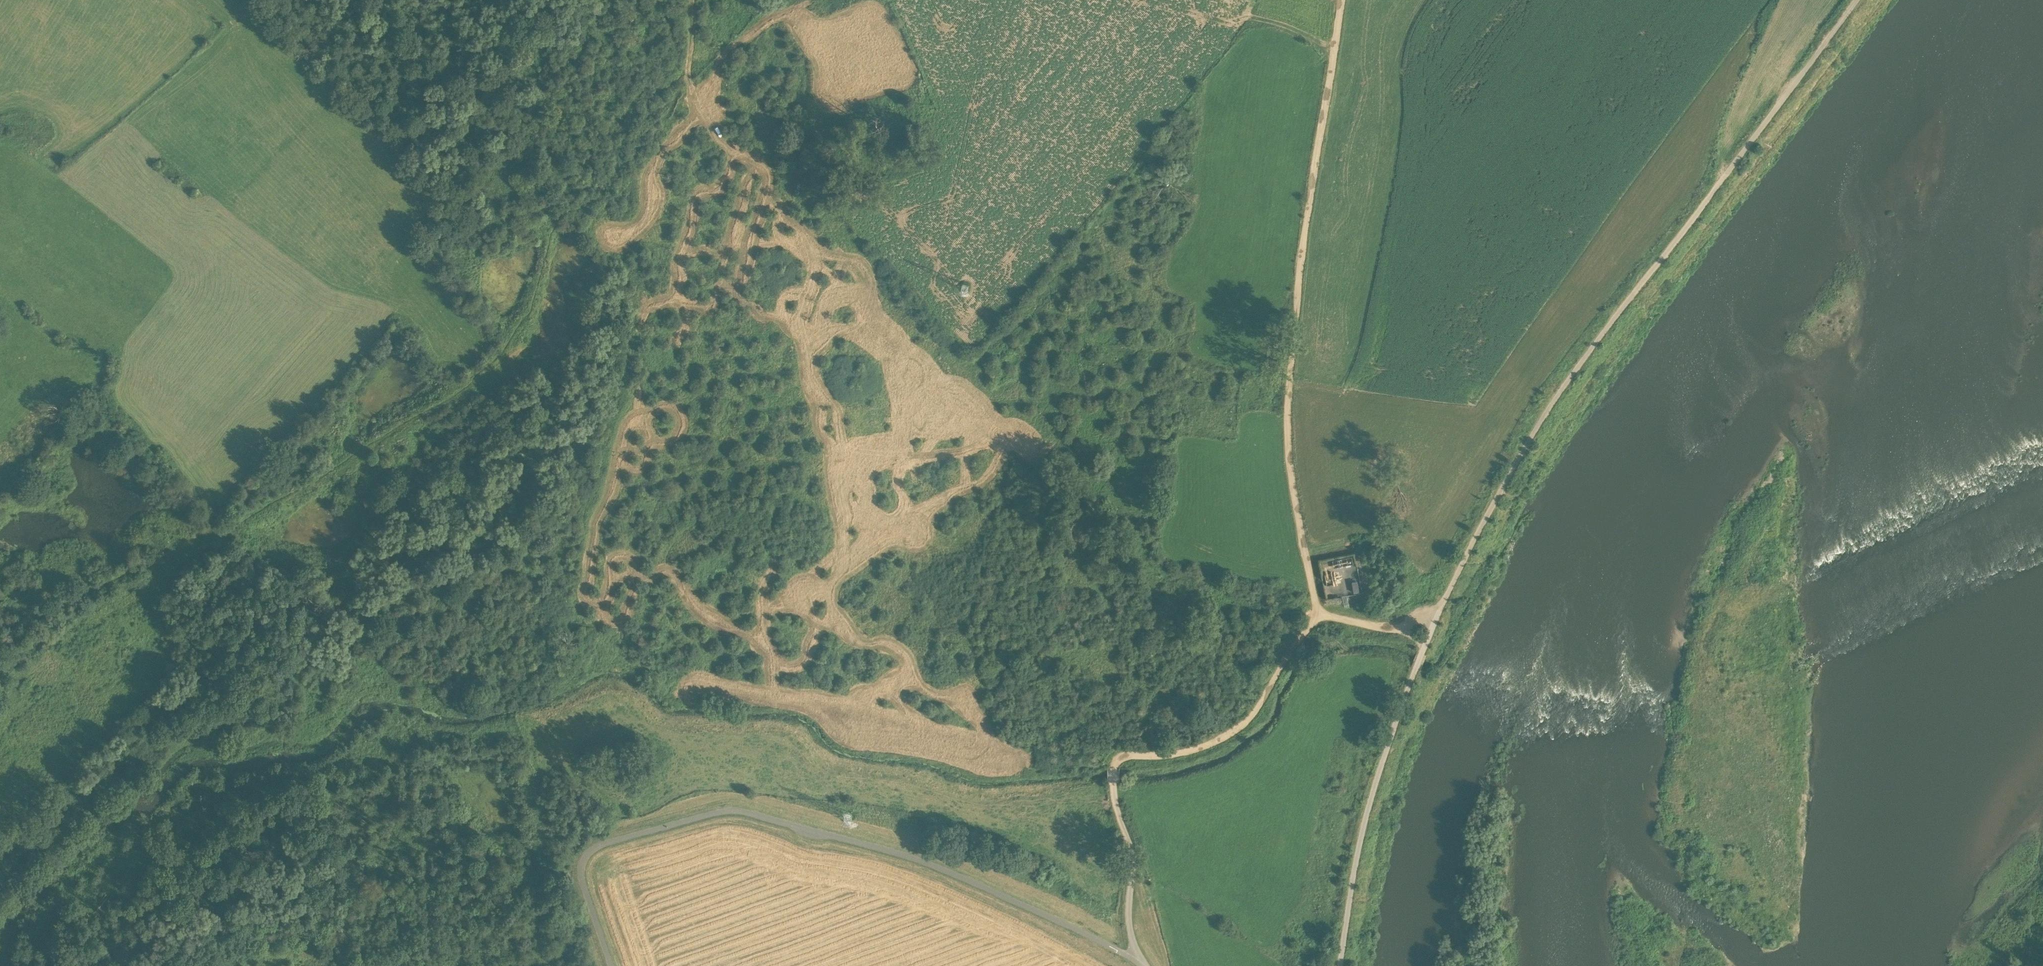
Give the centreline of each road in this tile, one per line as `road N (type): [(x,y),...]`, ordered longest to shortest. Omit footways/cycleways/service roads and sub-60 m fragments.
road 1 (unclassified): [(1341,965),(1367,812),(1415,670),(1466,555),(1559,390),(1856,0)]
road 2 (track): [(690,0),(687,48),(652,111),(639,162),(560,226),(522,318),(459,390),(320,486),(51,606),(0,641)]
road 3 (track): [(1317,615),(1290,456),(1290,363),(1342,0)]
road 4 (track): [(1114,765),(1123,755),(1187,751),(1233,732),(1317,615)]
road 5 (unclassified): [(1141,957),(1130,914),(1134,854),(1117,811),(1114,765)]
road 6 (track): [(1436,618),(1396,627),(1317,615)]

